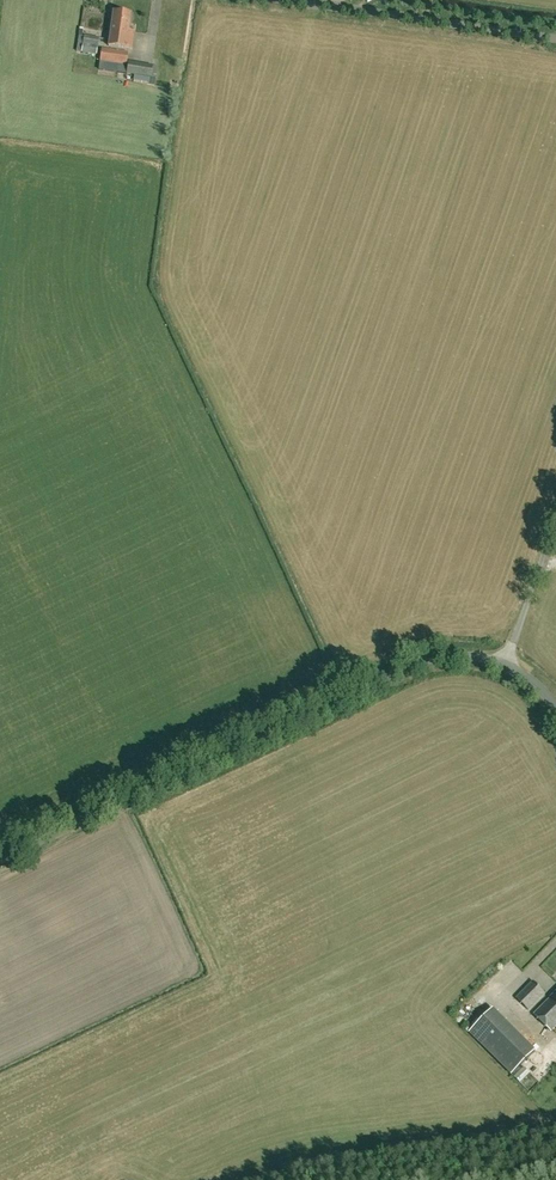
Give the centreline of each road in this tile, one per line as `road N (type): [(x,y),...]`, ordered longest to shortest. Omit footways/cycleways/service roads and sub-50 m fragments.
road 1 (unclassified): [(555,706),(503,663),(470,655),(422,660),(0,853)]
road 2 (unclassified): [(555,38),(286,0)]

